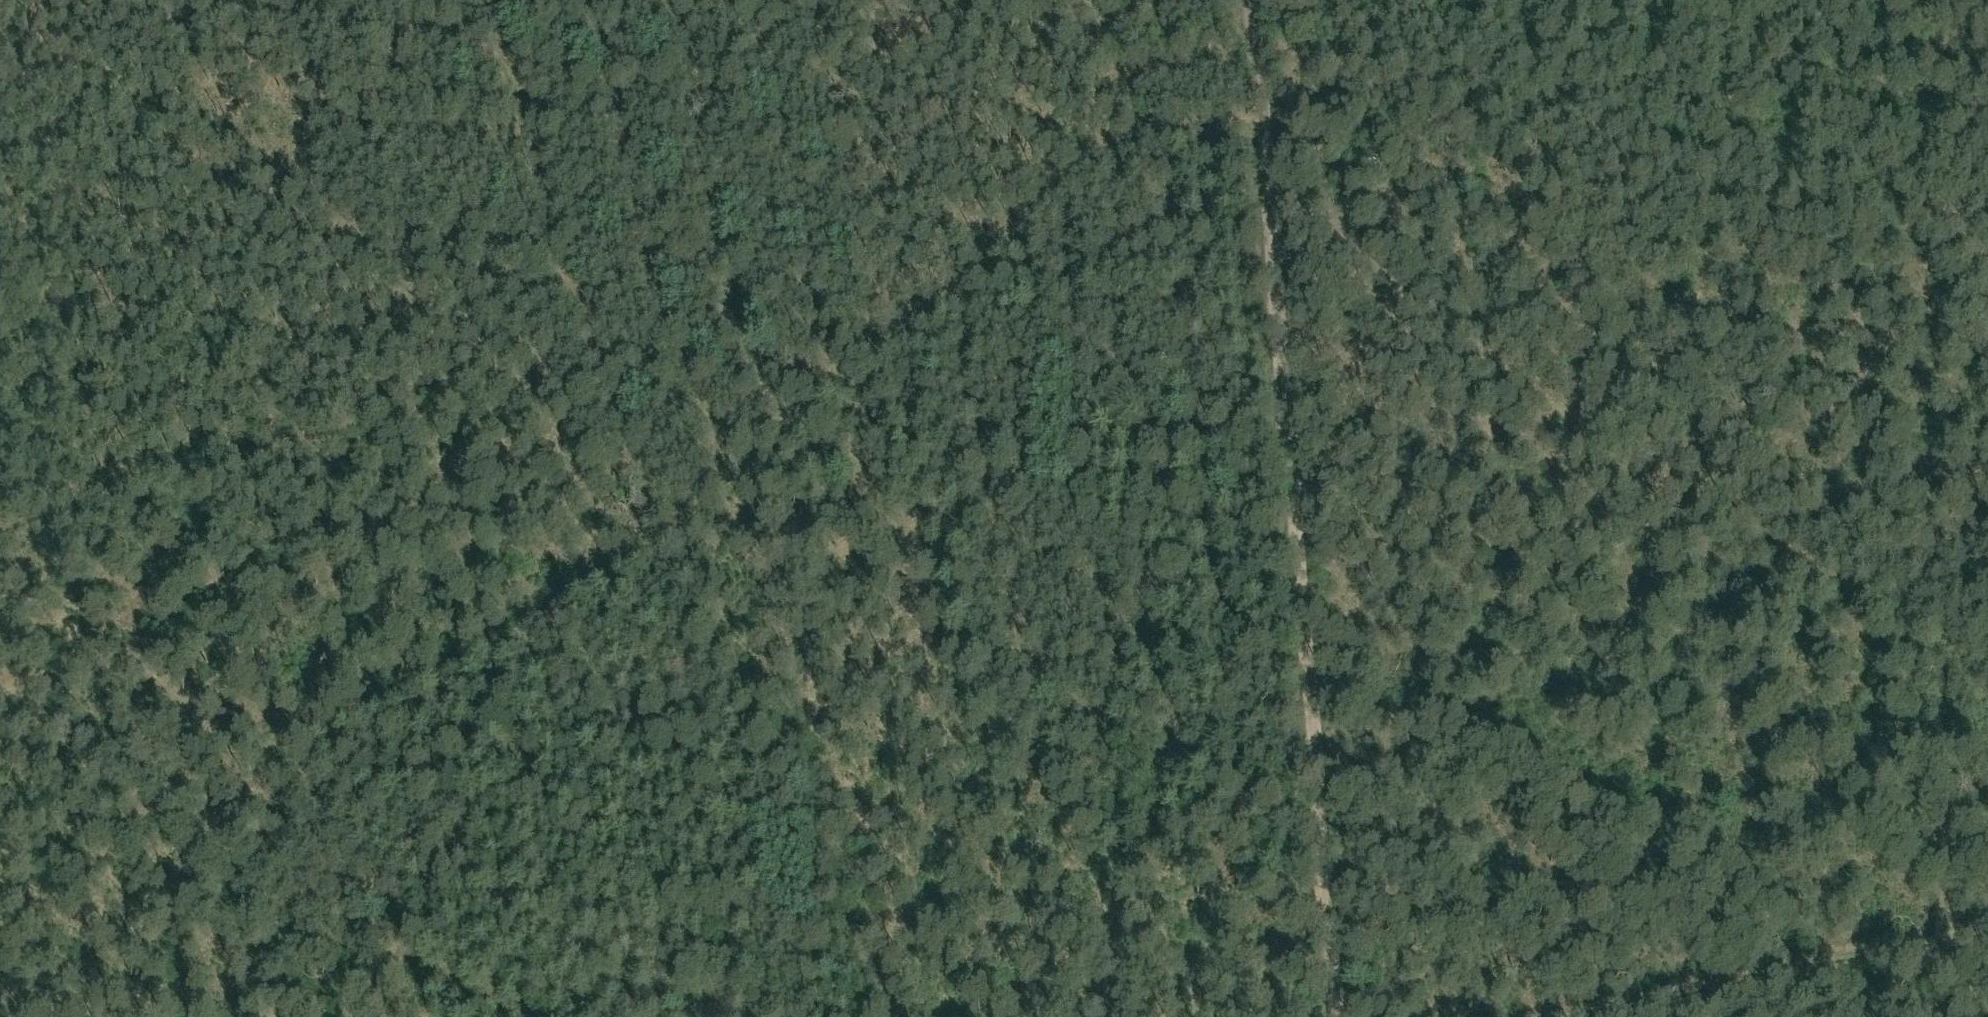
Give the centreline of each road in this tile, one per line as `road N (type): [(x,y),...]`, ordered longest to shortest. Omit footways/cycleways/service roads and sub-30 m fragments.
road 1 (track): [(1356,1016),(1267,0)]
road 2 (track): [(1987,929),(1584,1016)]

